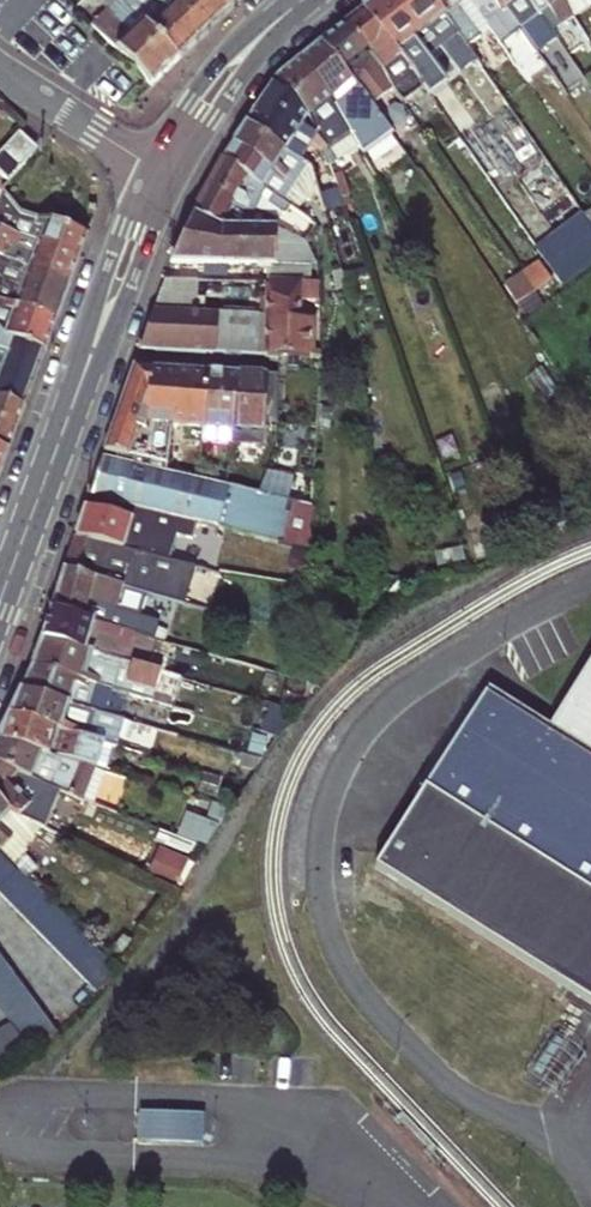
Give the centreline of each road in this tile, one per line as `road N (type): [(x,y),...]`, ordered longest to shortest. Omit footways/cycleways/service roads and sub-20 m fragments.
road 1 (primary): [(162,170),(0,605)]
road 2 (primary): [(303,0),(232,64),(162,170)]
road 3 (residential): [(162,170),(0,63)]

